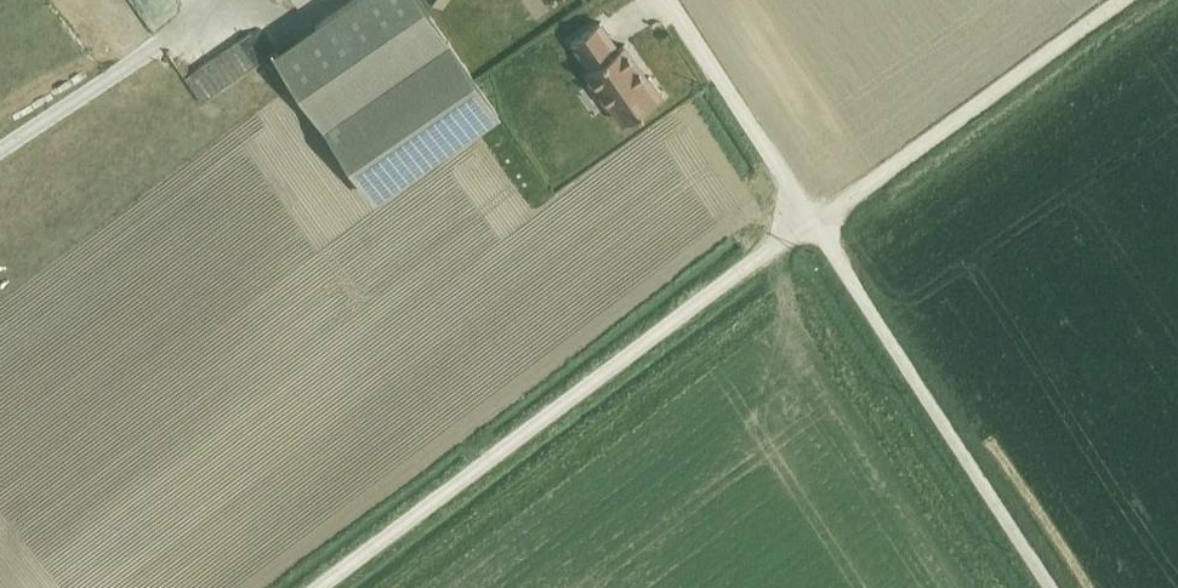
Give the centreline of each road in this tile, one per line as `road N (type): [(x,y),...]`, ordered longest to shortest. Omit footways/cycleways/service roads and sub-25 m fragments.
road 1 (unclassified): [(816,226),(780,244),(322,587)]
road 2 (unclassified): [(1053,587),(816,226)]
road 3 (track): [(816,226),(1125,0)]
road 4 (unclassified): [(816,226),(671,0)]

